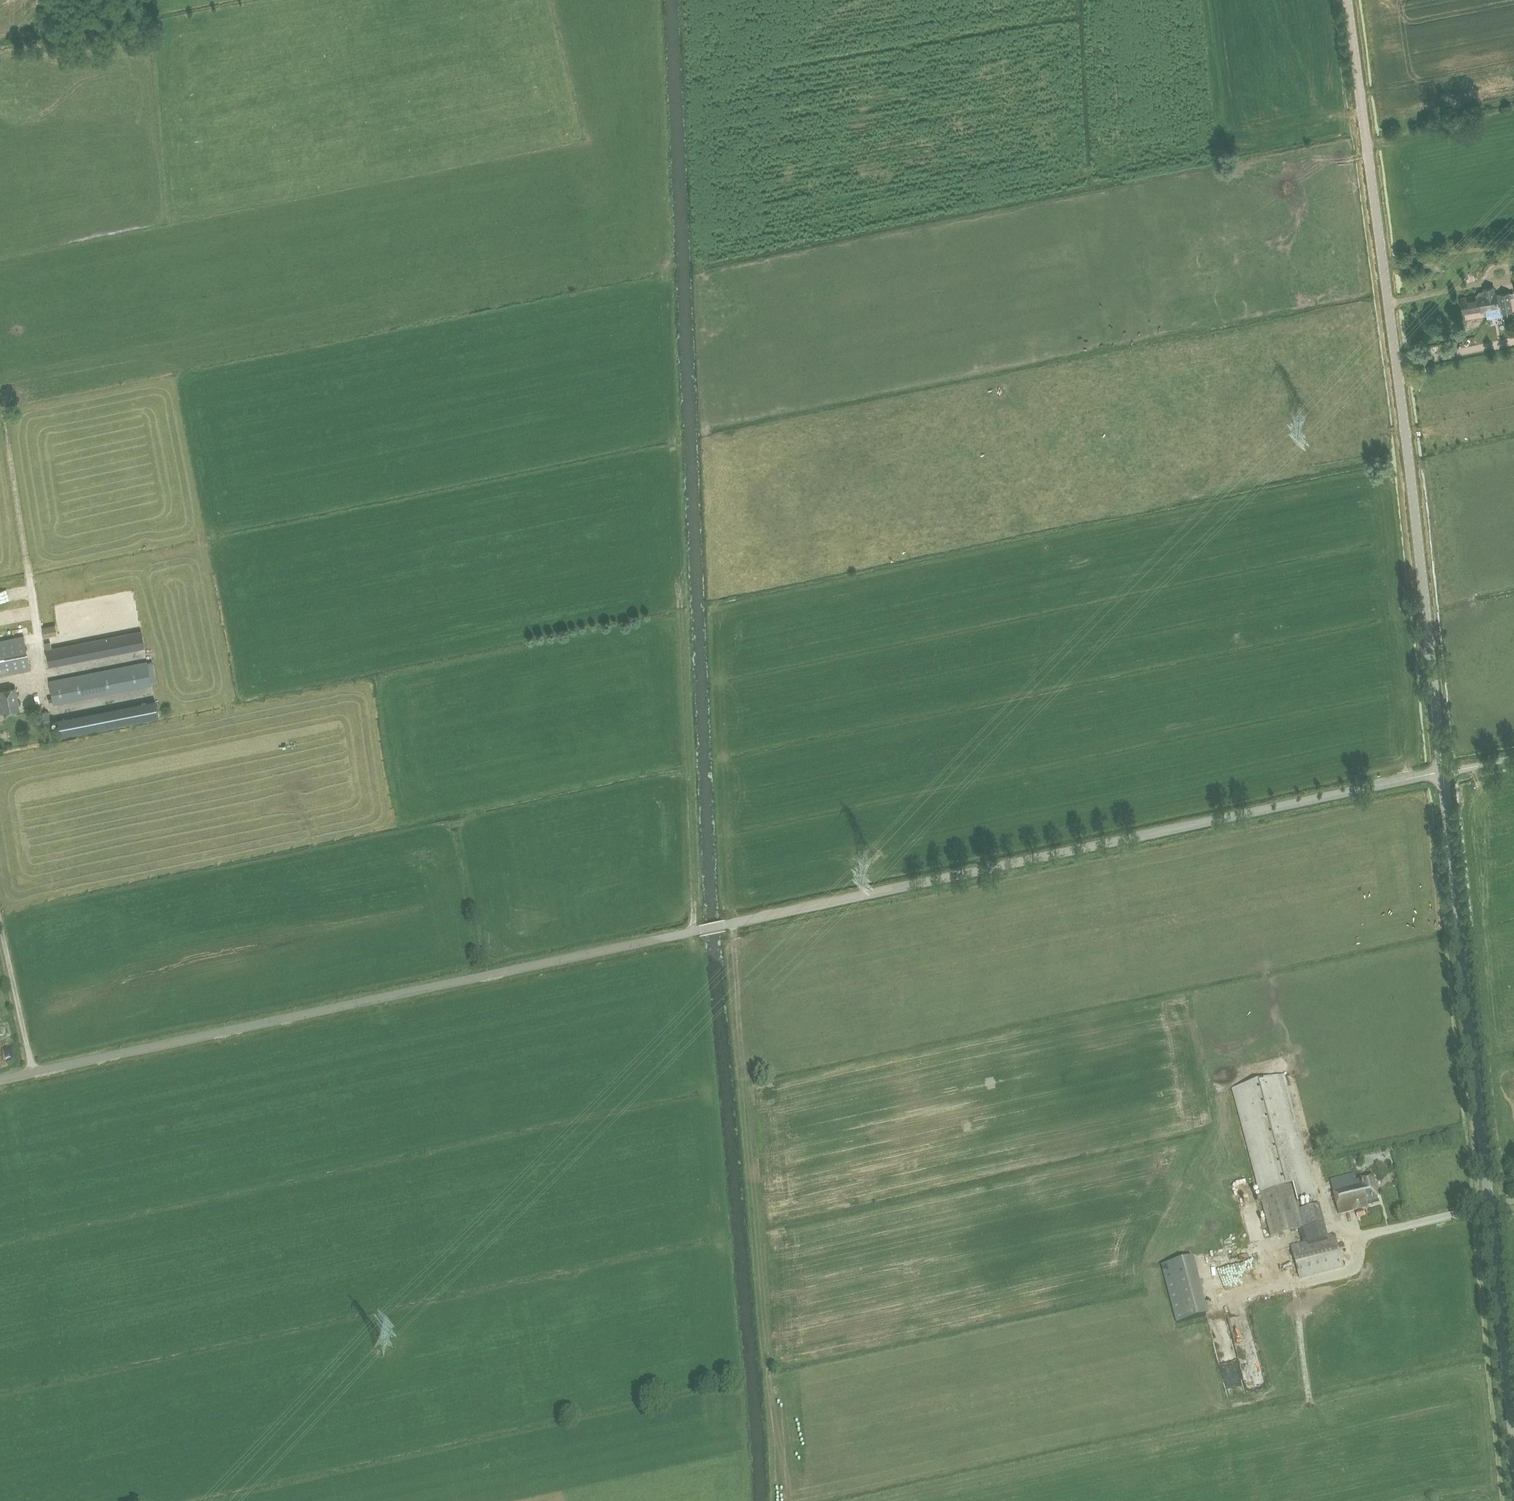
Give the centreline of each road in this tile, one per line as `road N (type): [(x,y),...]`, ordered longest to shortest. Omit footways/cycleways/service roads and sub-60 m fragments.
road 1 (tertiary): [(0,1080),(1444,775)]
road 2 (tertiary): [(1444,775),(1343,0)]
road 3 (tertiary): [(1513,1445),(1444,775)]

